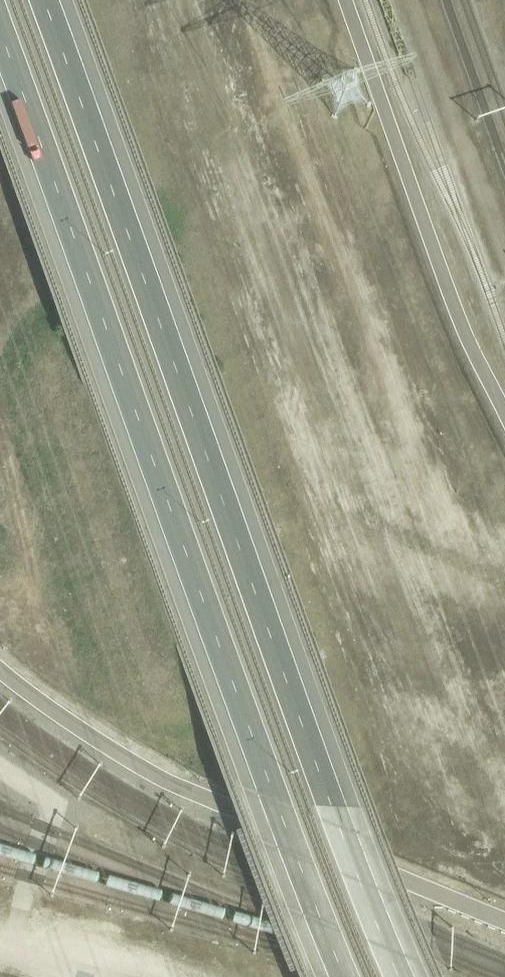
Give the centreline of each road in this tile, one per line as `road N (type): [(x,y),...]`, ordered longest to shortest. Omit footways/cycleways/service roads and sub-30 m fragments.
road 1 (trunk): [(393,976),(43,0)]
road 2 (trunk): [(0,32),(339,976)]

